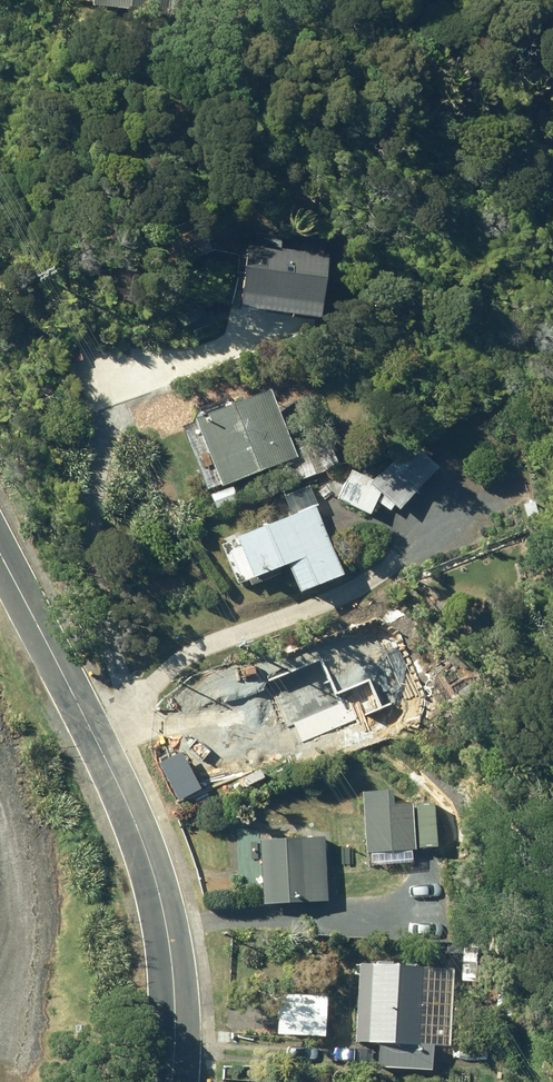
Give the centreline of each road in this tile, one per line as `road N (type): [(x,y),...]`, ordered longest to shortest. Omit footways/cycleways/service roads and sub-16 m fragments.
road 1 (secondary): [(171,1081),(174,965),(148,852),(0,553)]

